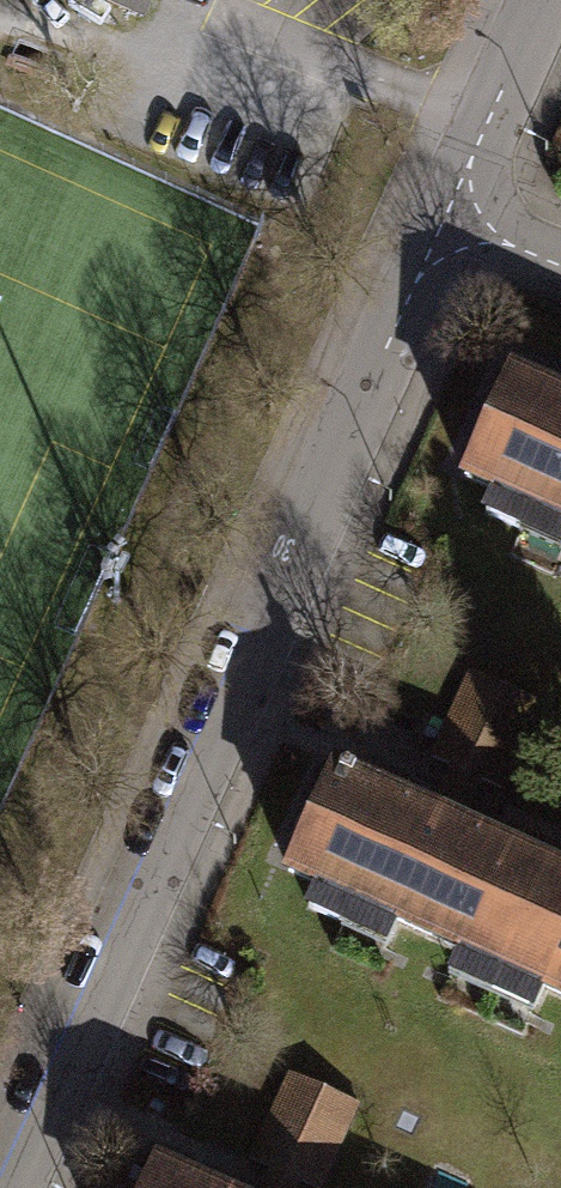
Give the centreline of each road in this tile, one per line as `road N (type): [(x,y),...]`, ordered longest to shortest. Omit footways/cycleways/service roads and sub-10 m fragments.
road 1 (residential): [(8,1187),(445,217)]
road 2 (residential): [(445,217),(542,0)]
road 3 (residential): [(445,217),(560,264)]

